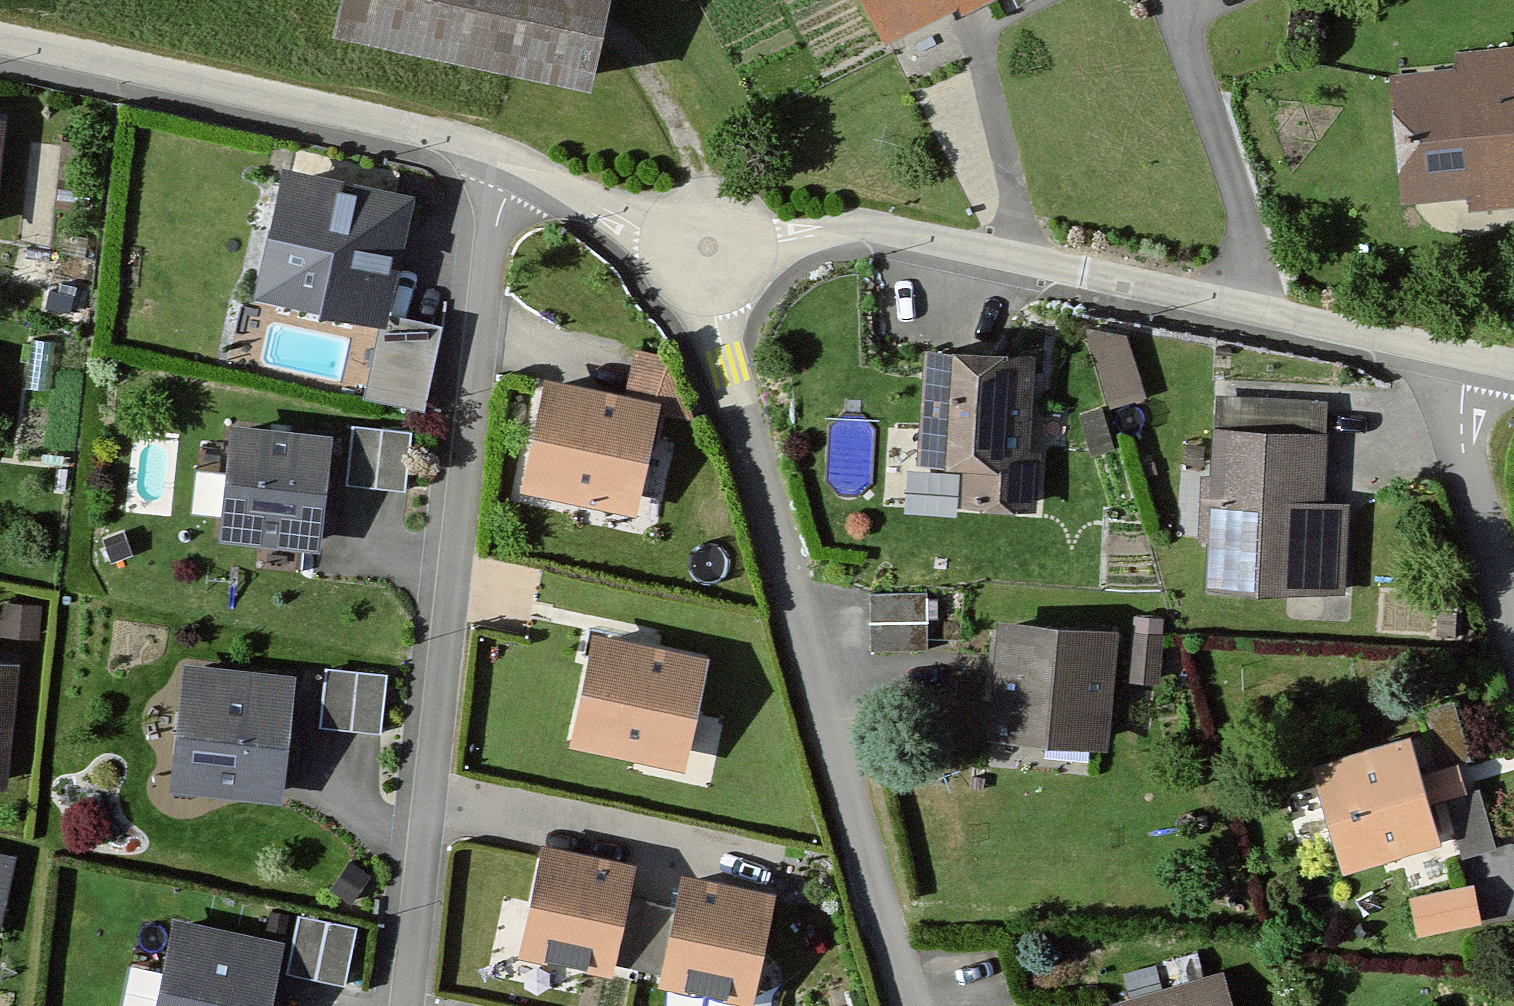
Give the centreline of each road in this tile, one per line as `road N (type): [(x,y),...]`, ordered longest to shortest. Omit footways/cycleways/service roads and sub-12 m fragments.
road 1 (residential): [(406,1005),(497,217),(520,162)]
road 2 (residential): [(707,248),(733,389),(908,1005)]
road 3 (residential): [(707,248),(869,227),(1461,355)]
road 4 (residential): [(0,43),(520,162)]
road 5 (residential): [(1513,631),(1463,453),(1461,355)]
road 6 (residential): [(520,162),(707,248)]

